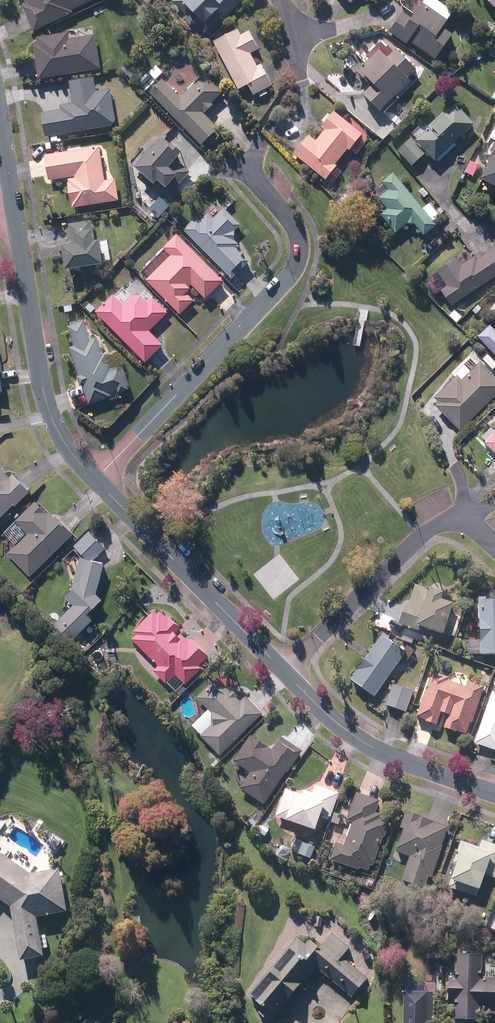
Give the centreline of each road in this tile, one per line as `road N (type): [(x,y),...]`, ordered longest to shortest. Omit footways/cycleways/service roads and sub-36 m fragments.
road 1 (residential): [(252,172),(299,236),(299,266),(95,477)]
road 2 (residential): [(494,543),(463,508),(420,534),(287,673)]
road 3 (residential): [(95,477),(53,423),(13,215)]
road 4 (residential): [(287,673),(95,477)]
road 5 (residential): [(494,791),(377,750),(287,673)]

